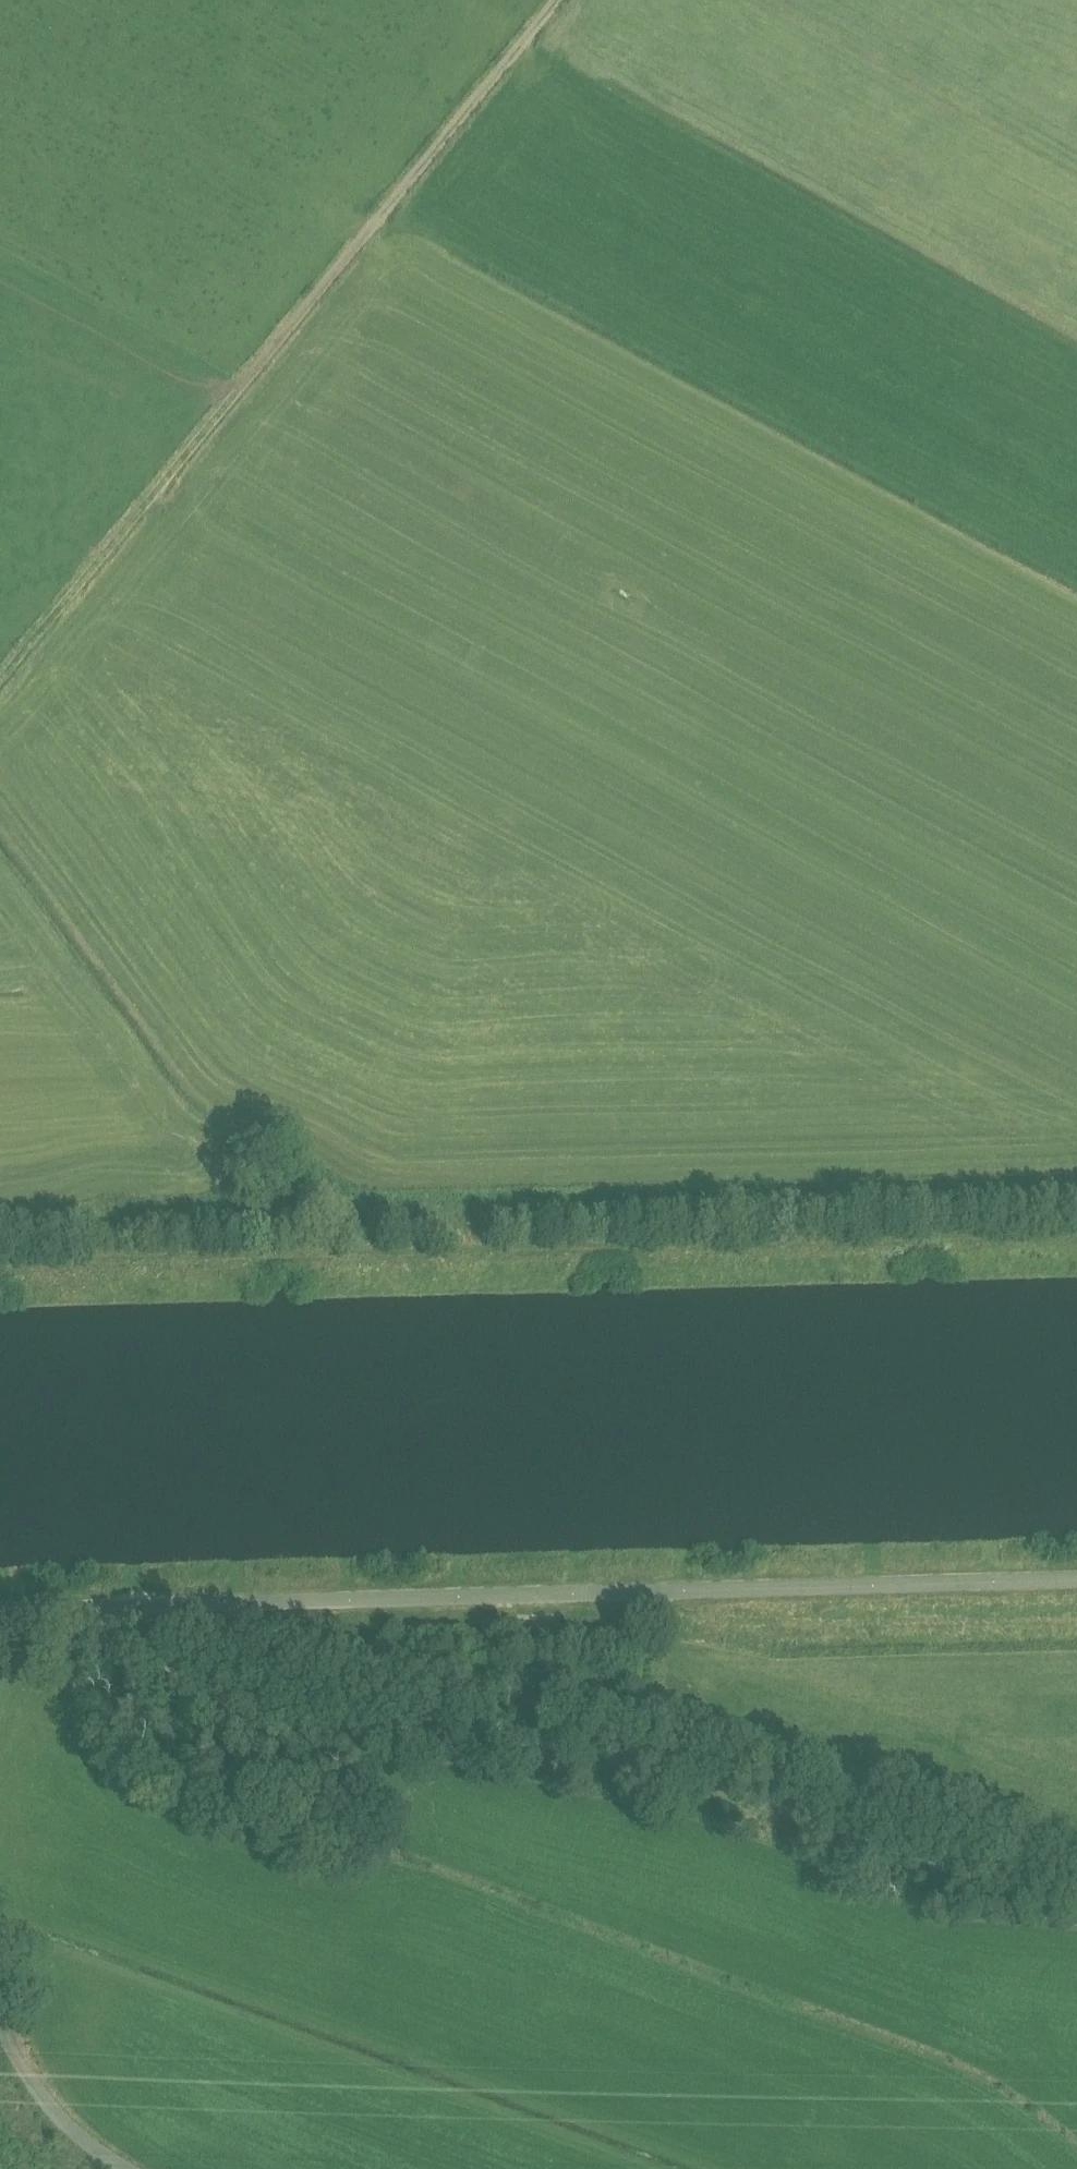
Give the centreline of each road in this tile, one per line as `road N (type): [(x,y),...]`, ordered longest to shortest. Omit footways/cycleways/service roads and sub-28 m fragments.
road 1 (unclassified): [(25,1605),(248,1703),(341,1723),(534,1735),(698,1779),(1076,1909)]
road 2 (track): [(0,1269),(1076,1244)]
road 3 (unclassified): [(1076,1584),(25,1605)]
road 4 (track): [(236,392),(0,677)]
road 5 (unclassified): [(0,2018),(61,2120),(128,2168)]

